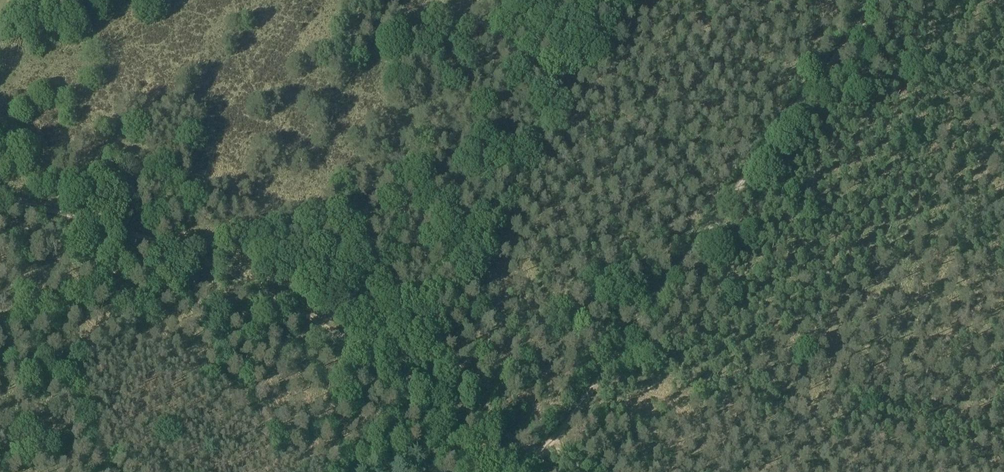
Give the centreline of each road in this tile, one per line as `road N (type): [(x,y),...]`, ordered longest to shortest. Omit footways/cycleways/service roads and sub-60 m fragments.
road 1 (track): [(0,201),(173,244),(553,451)]
road 2 (track): [(885,0),(553,451)]

